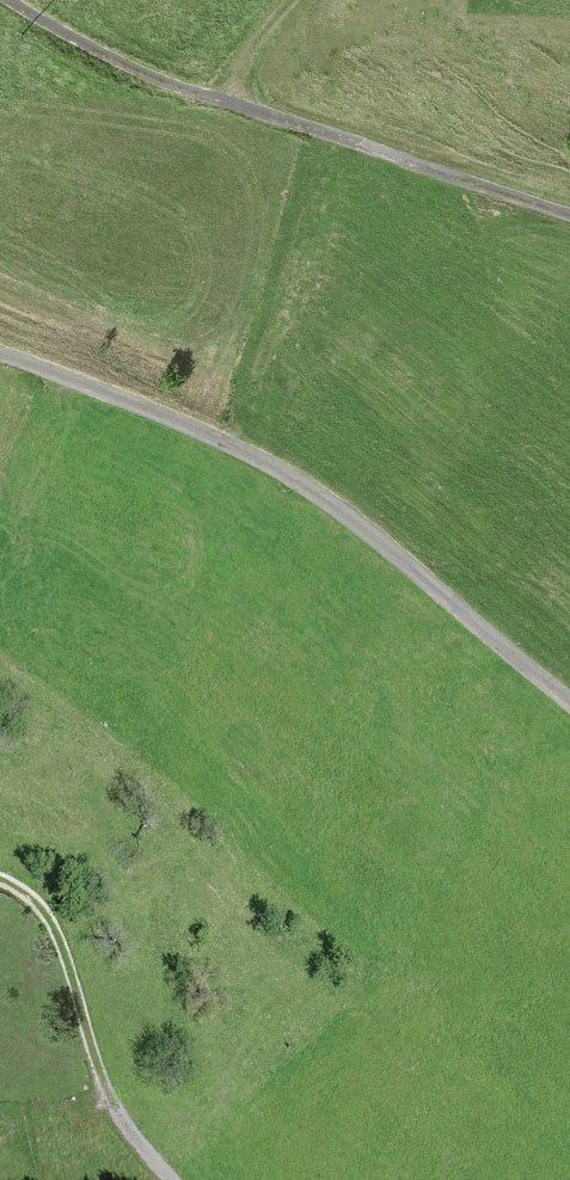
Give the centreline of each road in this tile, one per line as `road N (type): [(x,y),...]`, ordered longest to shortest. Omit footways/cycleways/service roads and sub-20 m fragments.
road 1 (unclassified): [(0,355),(128,400),(261,464),(343,515),(569,709)]
road 2 (track): [(569,217),(211,102),(95,57),(9,0)]
road 3 (track): [(0,885),(47,924),(95,1097),(144,1155)]
road 4 (track): [(0,1132),(75,1154),(144,1155)]
road 5 (track): [(211,102),(289,0)]

